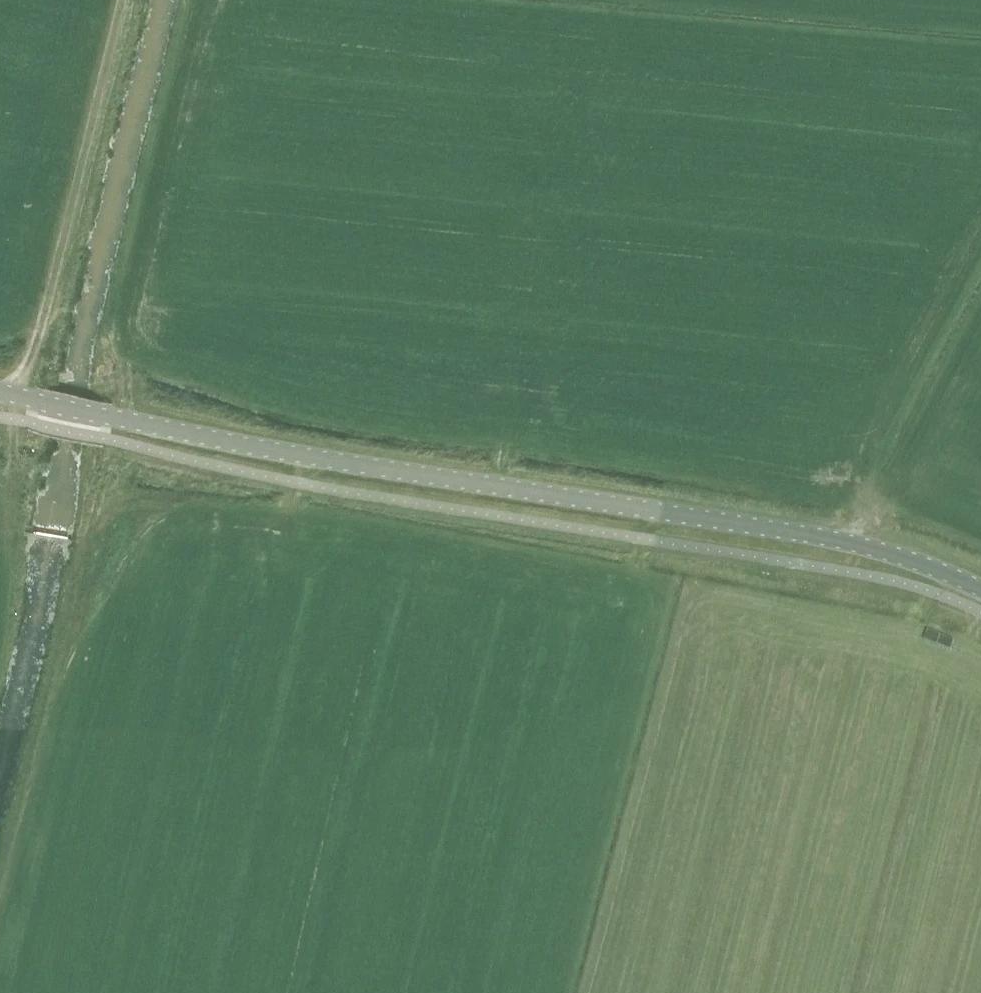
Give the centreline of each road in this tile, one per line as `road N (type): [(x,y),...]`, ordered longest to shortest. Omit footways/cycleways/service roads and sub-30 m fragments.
road 1 (unclassified): [(980,589),(916,560),(828,538),(205,435),(0,392)]
road 2 (track): [(16,395),(48,306),(121,0)]

